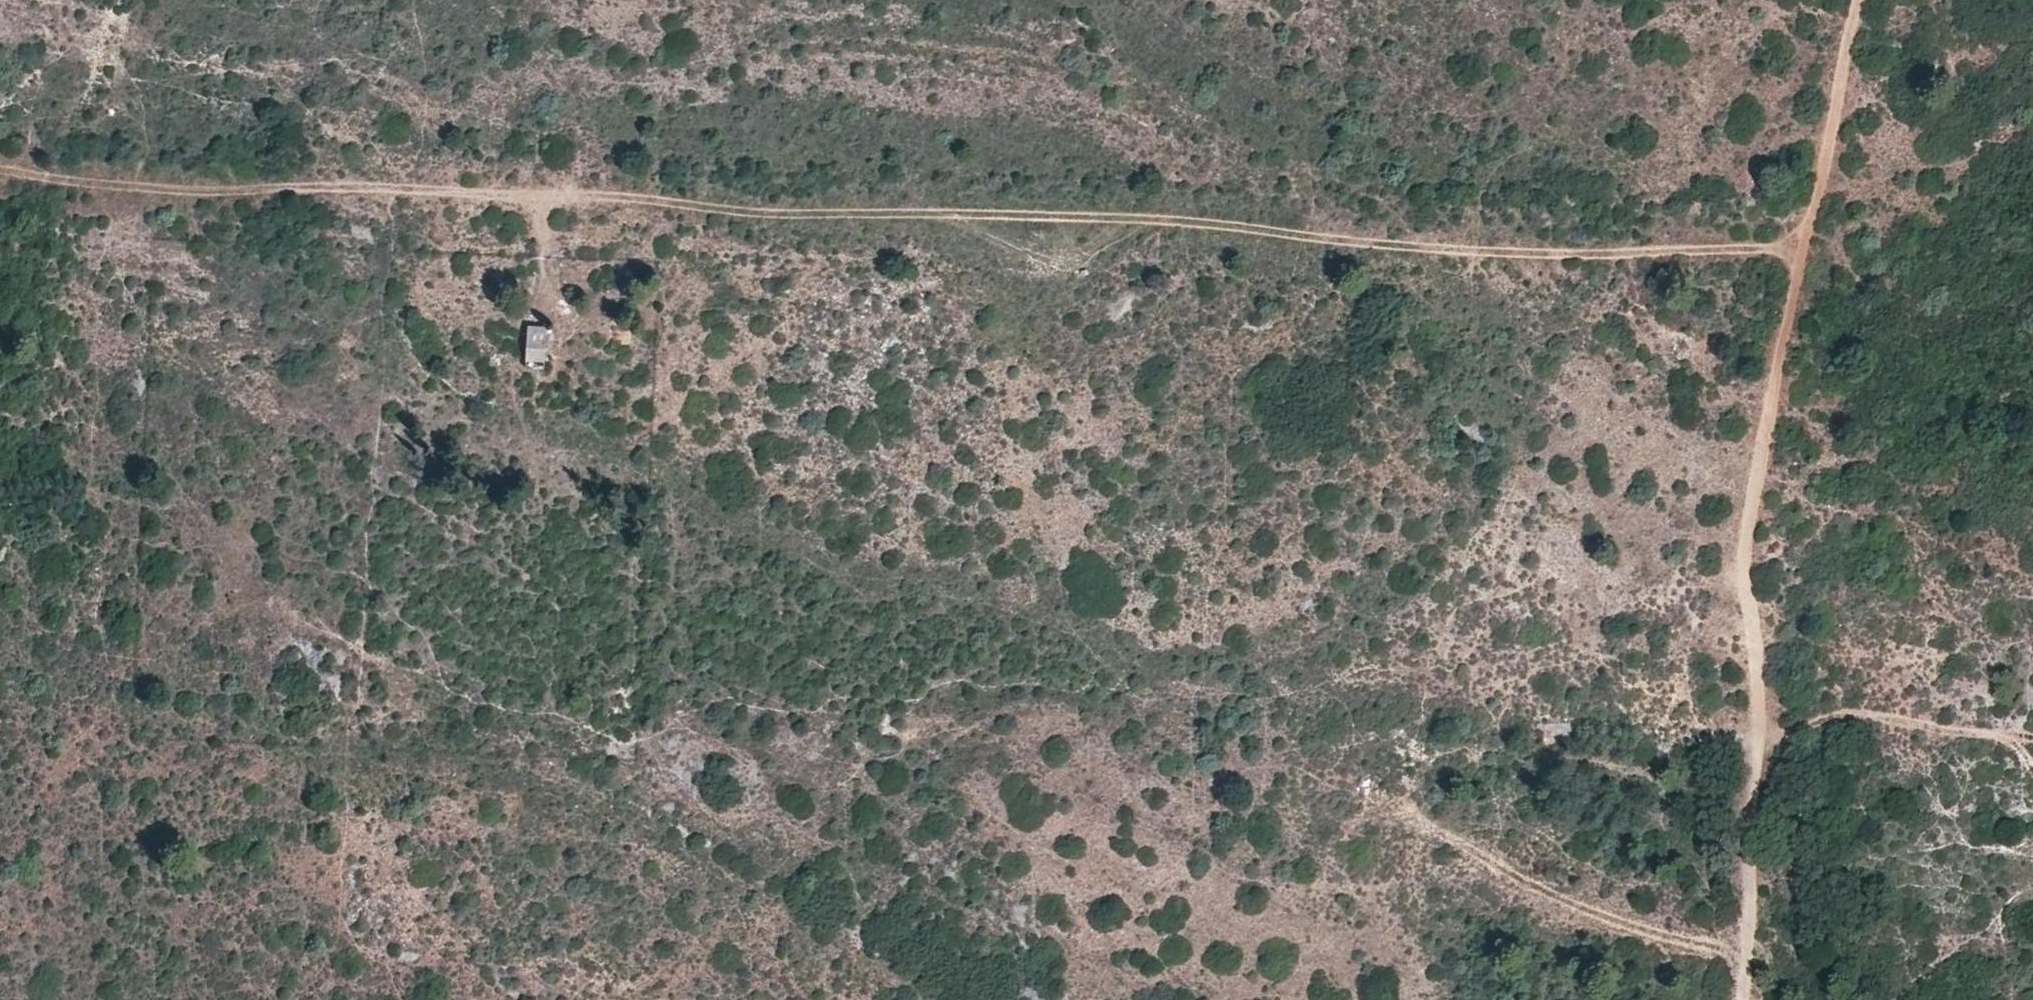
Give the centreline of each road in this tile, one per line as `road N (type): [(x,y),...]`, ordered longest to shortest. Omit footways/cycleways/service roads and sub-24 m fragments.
road 1 (track): [(1807,248),(1464,253),(1290,230),(1044,214),(749,216),(560,197),(318,187),(172,194),(0,175)]
road 2 (track): [(1857,0),(1743,567),(1759,781),(1742,999)]

